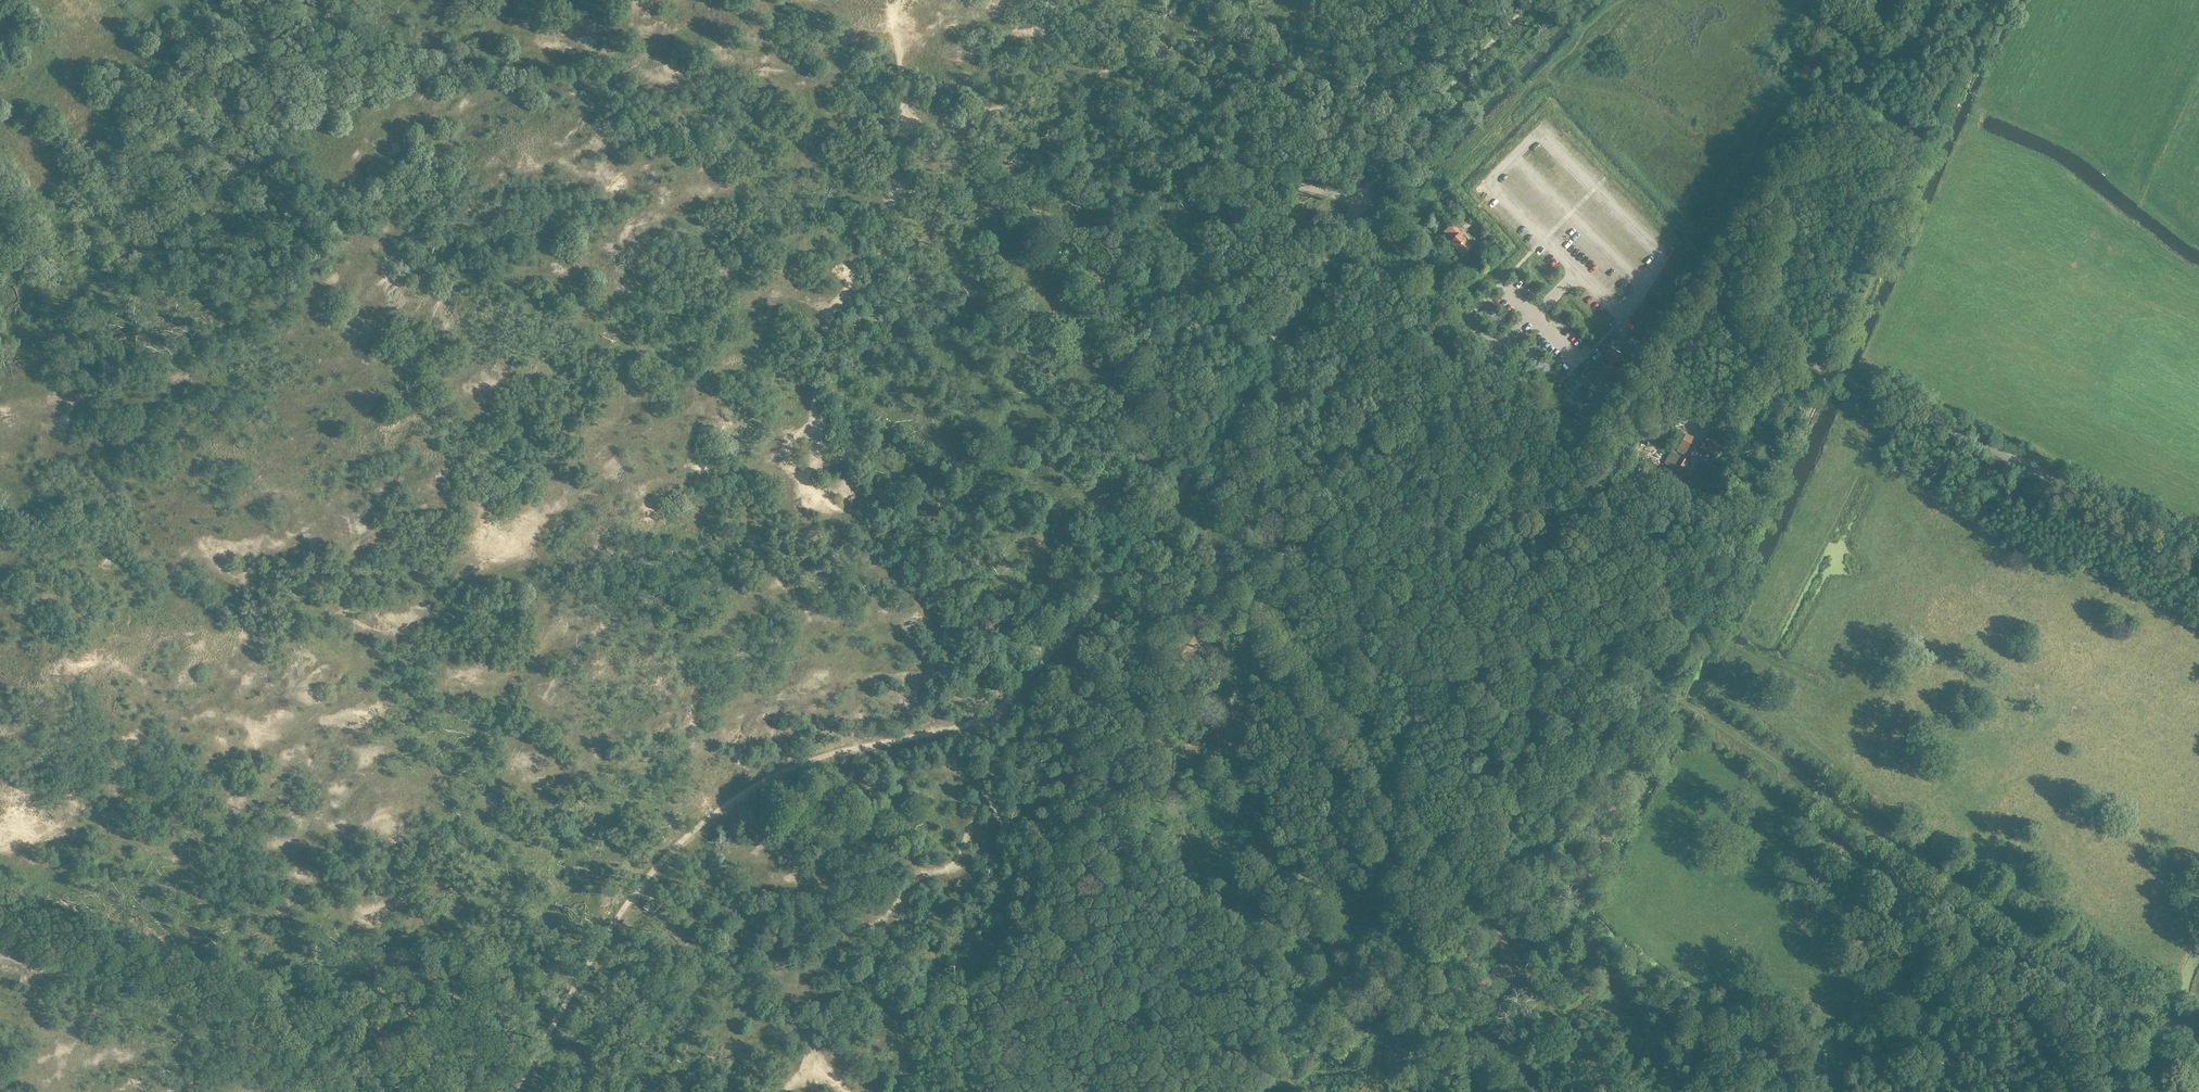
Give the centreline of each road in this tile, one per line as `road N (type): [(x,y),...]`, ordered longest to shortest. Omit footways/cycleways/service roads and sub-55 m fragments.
road 1 (unclassified): [(2198,548),(1824,366),(1785,364),(1713,408),(1654,407),(1575,424),(1371,222)]
road 2 (track): [(512,1091),(613,925),(686,836),(785,770),(993,712)]
road 3 (track): [(925,1091),(949,1061),(958,1028),(1030,892),(987,784),(993,712)]
road 4 (track): [(1357,206),(1280,183),(1109,42),(1036,0)]
road 5 (track): [(1398,248),(1430,195),(1620,0)]
road 6 (track): [(1357,206),(1419,122),(1534,0)]

